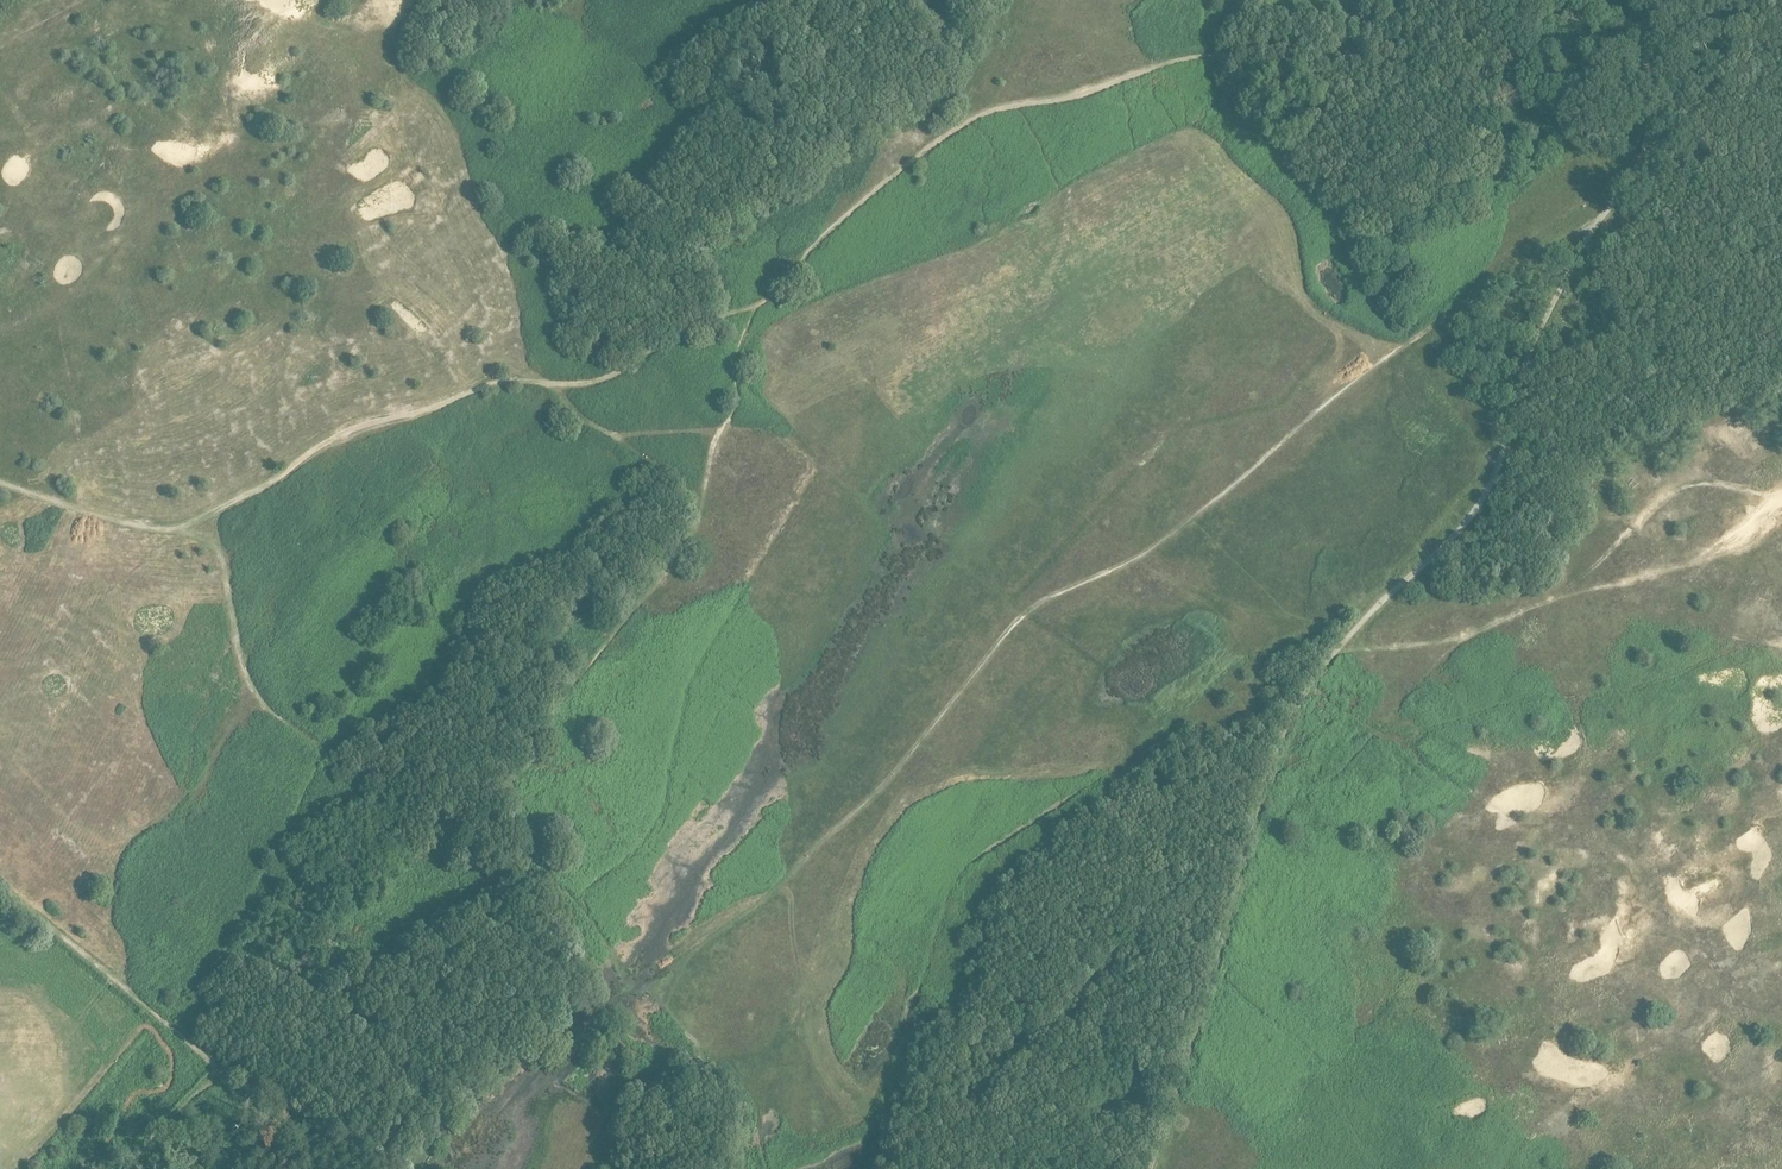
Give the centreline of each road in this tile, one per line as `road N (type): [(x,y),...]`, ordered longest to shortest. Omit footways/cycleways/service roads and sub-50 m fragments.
road 1 (track): [(218,508),(276,479),(337,434),(507,381),(597,380),(767,301),(833,229),(983,112),(1090,91),(1205,52),(1307,61),(1518,15),(1601,17),(1627,28)]
road 2 (track): [(646,988),(760,904),(859,809),(1037,605),(1152,548),(1393,352),(1602,216)]
road 3 (track): [(1333,652),(1485,497),(1519,376),(1546,315),(1643,152),(1651,100),(1627,28)]
road 4 (track): [(528,869),(510,803),(520,753),(693,535),(708,463),(734,402),(737,347),(756,306)]
road 5 (track): [(1150,1168),(1213,977),(1268,766),(1333,652)]
road 6 (track): [(528,869),(281,721),(251,679),(221,549)]
road 7 (track): [(375,1168),(304,1123),(232,1093),(212,1064),(116,981)]
road 8 (track): [(170,531),(0,483)]
road 9 (track): [(116,981),(0,885)]

